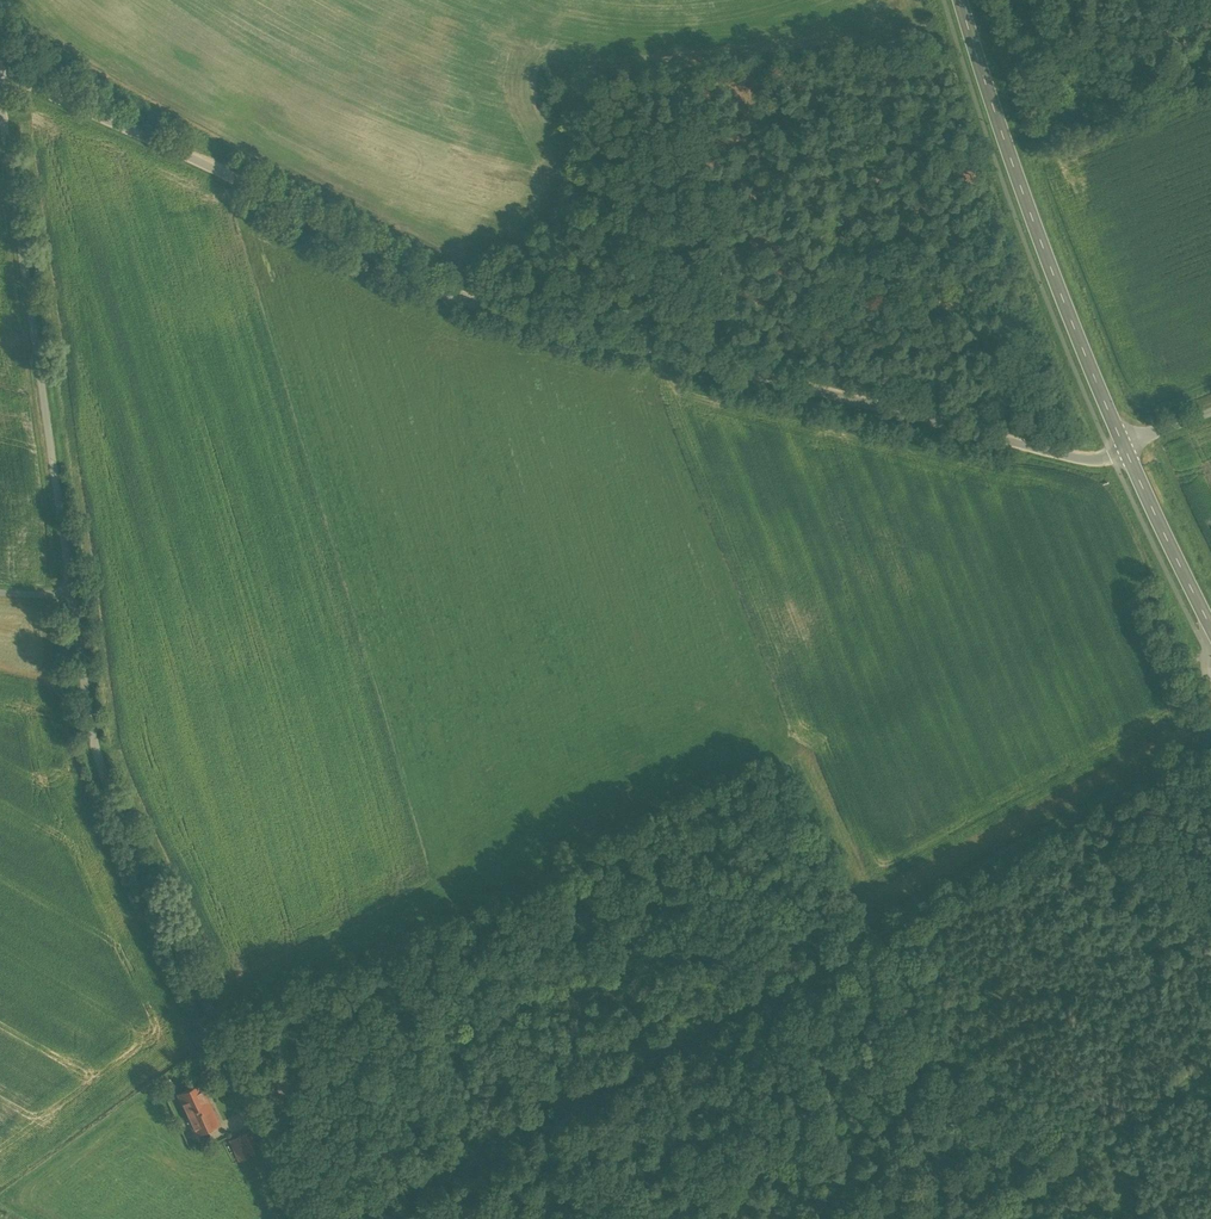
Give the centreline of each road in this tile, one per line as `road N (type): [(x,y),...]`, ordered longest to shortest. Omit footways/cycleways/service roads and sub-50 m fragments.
road 1 (unclassified): [(0,70),(473,302),(1076,458),(1095,461),(1126,449)]
road 2 (unclassified): [(0,98),(106,775),(306,1218)]
road 3 (tertiary): [(960,0),(1052,274),(1126,449)]
road 4 (track): [(1210,1060),(995,1214)]
road 5 (tertiary): [(1126,449),(1210,627)]

